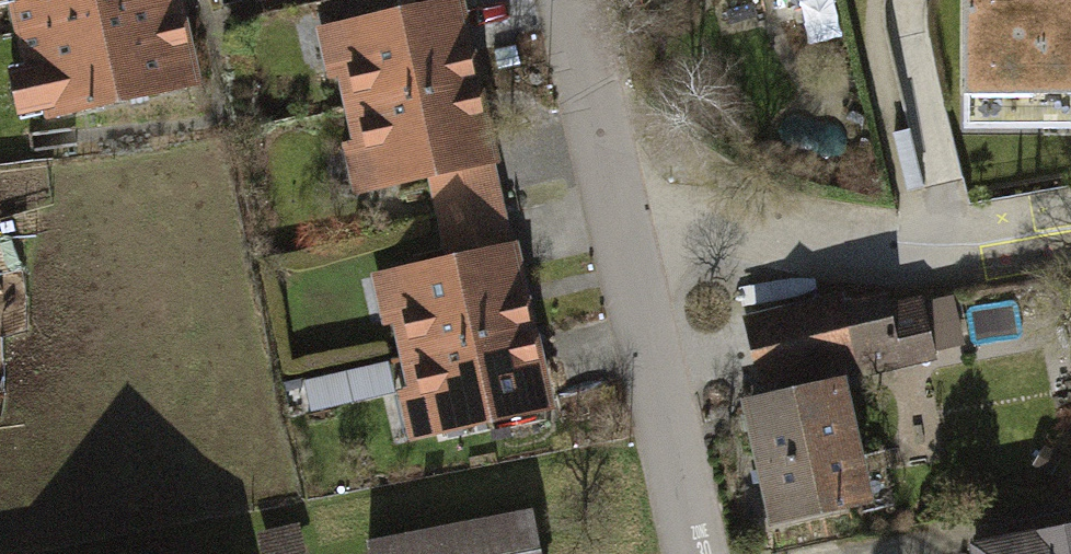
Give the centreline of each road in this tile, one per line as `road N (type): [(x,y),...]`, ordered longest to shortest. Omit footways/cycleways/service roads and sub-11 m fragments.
road 1 (residential): [(695,553),(564,0)]

